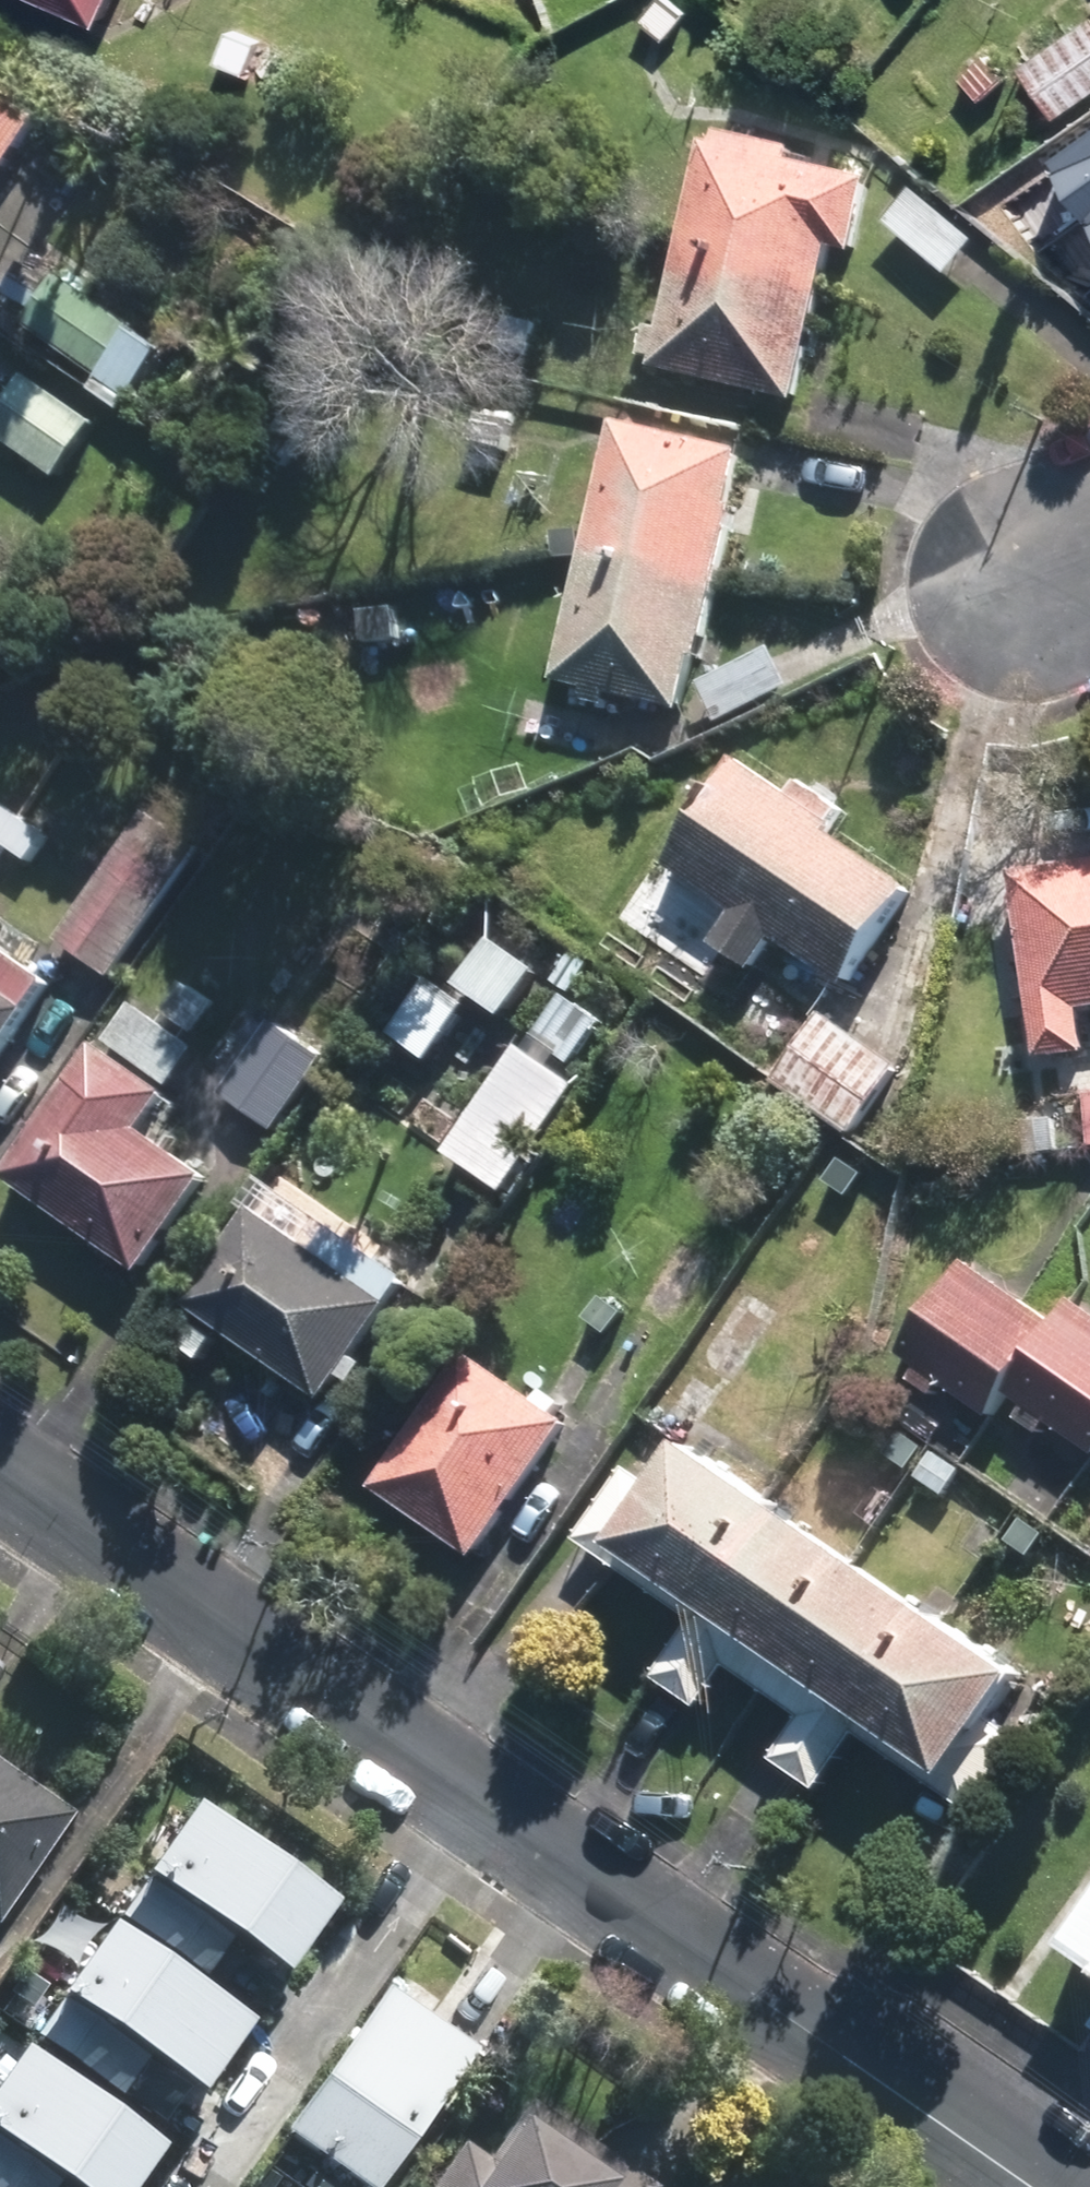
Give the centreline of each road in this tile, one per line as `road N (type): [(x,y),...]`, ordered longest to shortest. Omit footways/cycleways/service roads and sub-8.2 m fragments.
road 1 (residential): [(1038,2186),(0,1468)]

